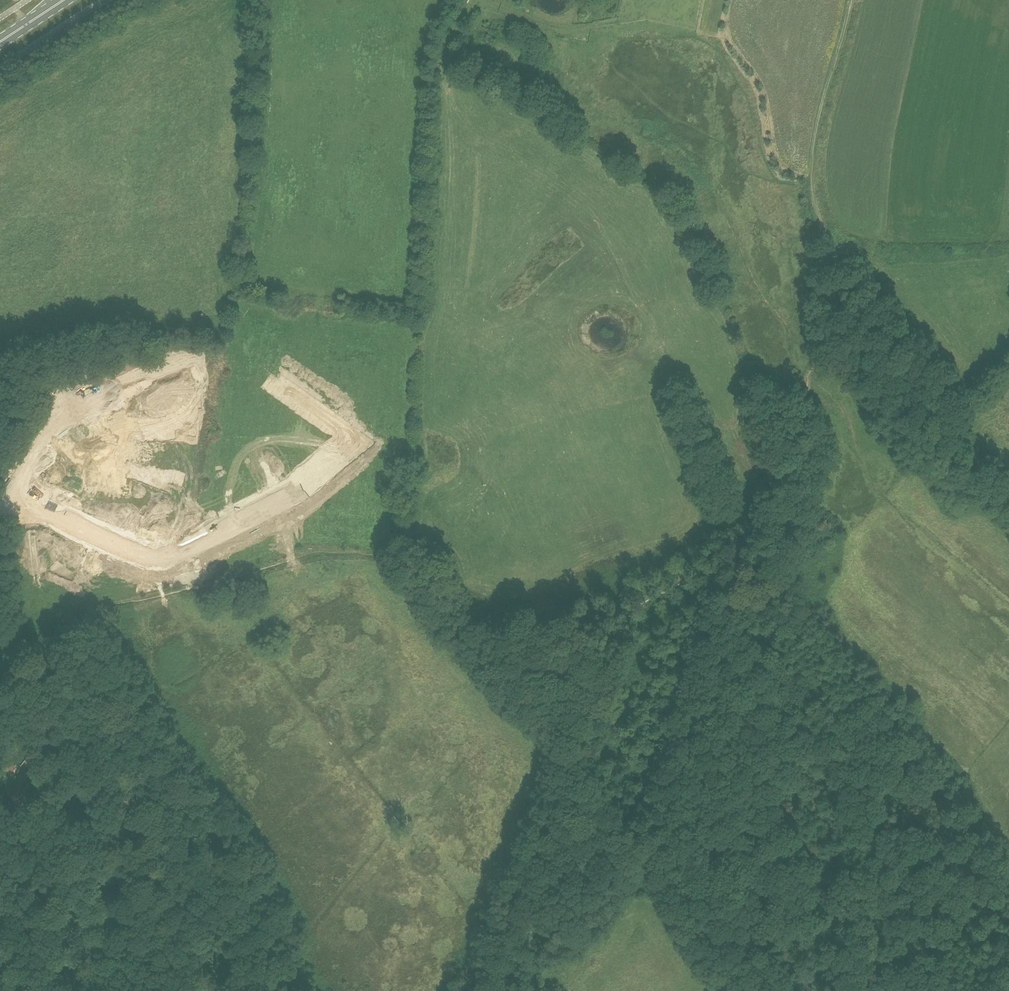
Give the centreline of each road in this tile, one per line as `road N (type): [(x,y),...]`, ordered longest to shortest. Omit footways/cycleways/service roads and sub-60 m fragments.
road 1 (track): [(825,237),(811,158),(851,0)]

